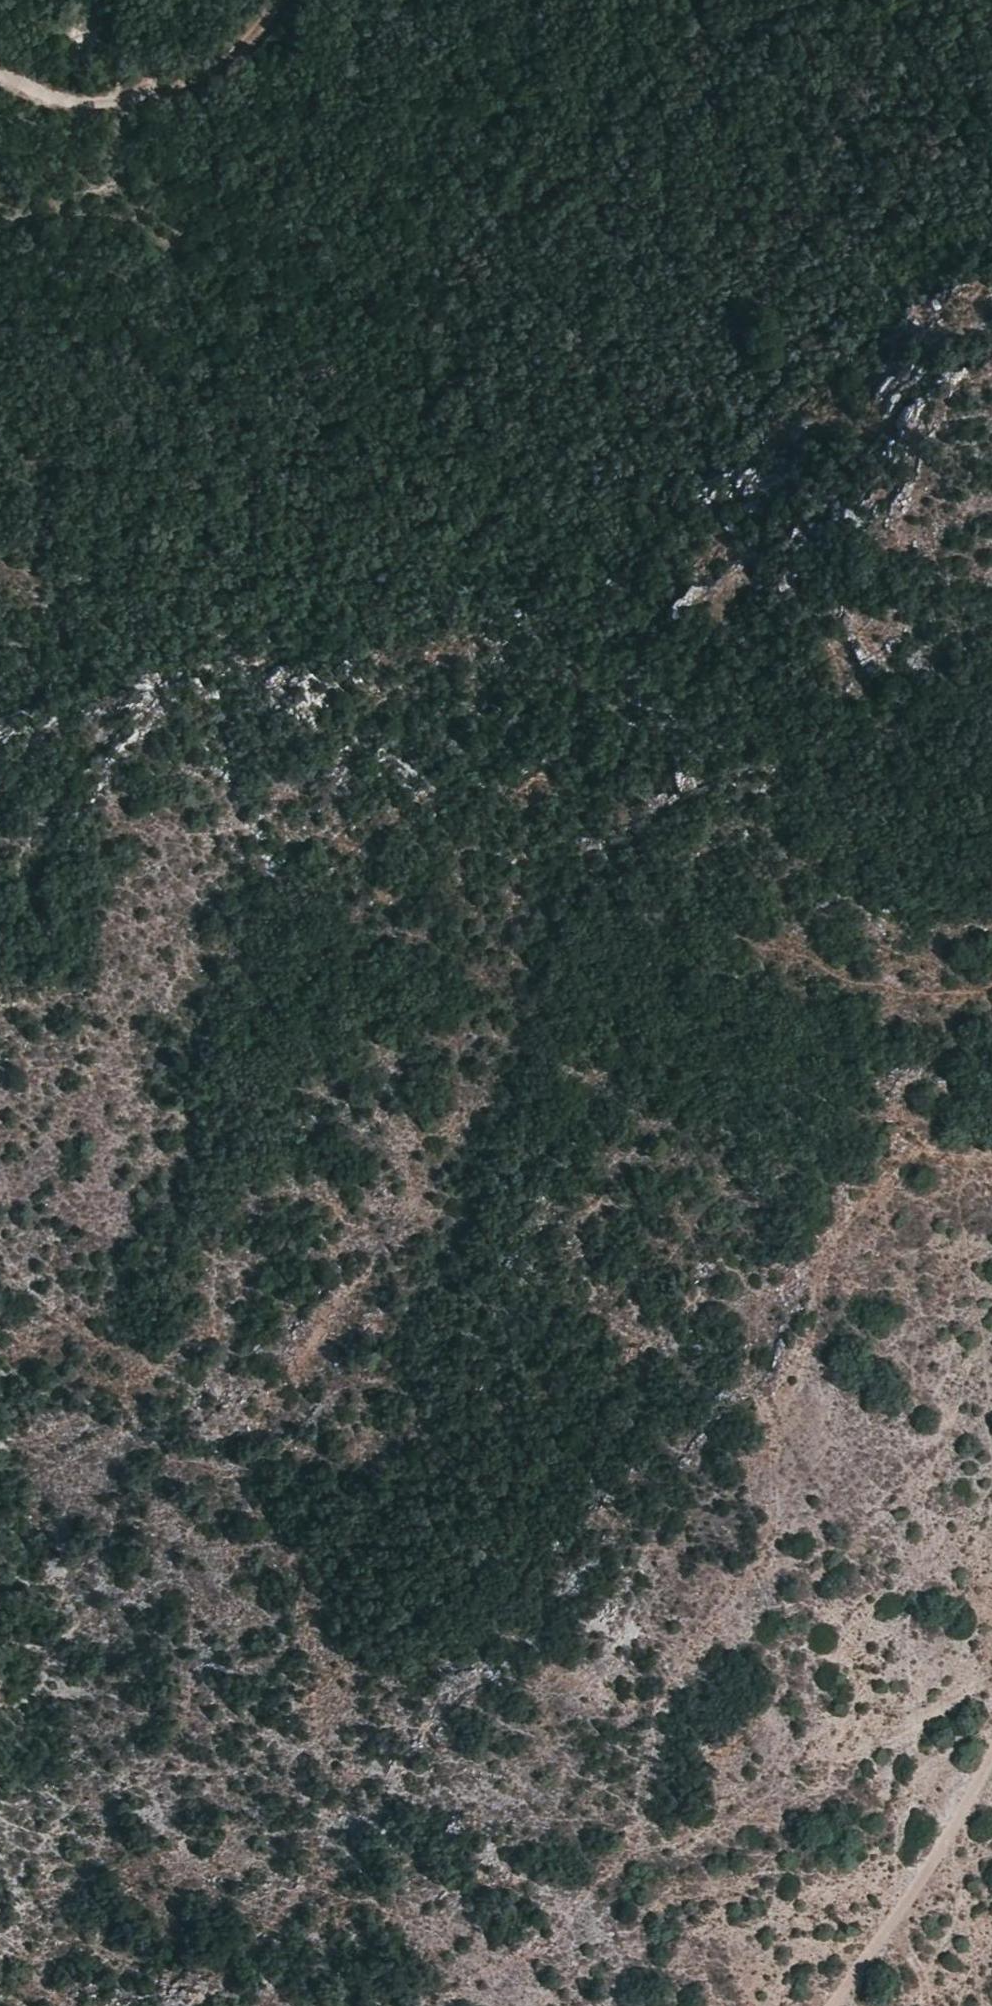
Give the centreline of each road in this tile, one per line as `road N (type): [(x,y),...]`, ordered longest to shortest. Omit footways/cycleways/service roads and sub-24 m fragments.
road 1 (track): [(991,1749),(926,1872),(830,2005)]
road 2 (track): [(0,71),(37,91),(111,96),(215,51),(255,0)]

